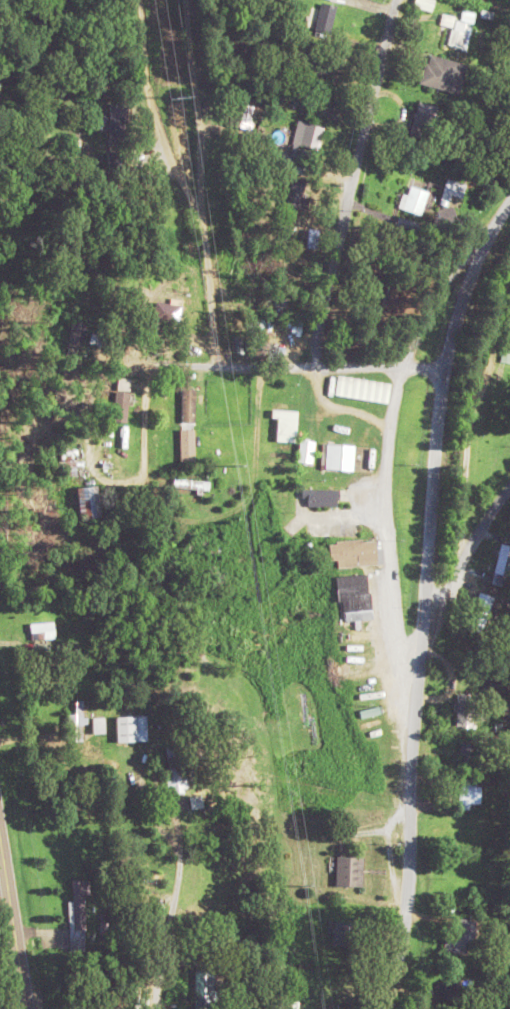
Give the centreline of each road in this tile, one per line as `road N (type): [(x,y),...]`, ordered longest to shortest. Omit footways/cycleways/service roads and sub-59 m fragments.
road 1 (tertiary): [(377,1008),(402,937),(408,885),(417,653),(443,374),(470,274),(509,200)]
road 2 (residential): [(443,374),(262,363),(156,370),(144,396),(145,483),(176,517)]
road 3 (residential): [(364,753),(401,366)]
road 4 (residential): [(316,366),(318,323),(395,0)]
road 5 (residential): [(216,363),(184,0)]
road 6 (residential): [(203,229),(161,137),(138,0)]
road 7 (residential): [(156,1008),(175,887),(164,829),(142,797)]
road 8 (residential): [(176,517),(207,518),(240,503),(252,479),(262,363)]
road 9 (residential): [(417,653),(463,557),(509,486)]
road 10 (primary): [(26,1008),(0,845)]

